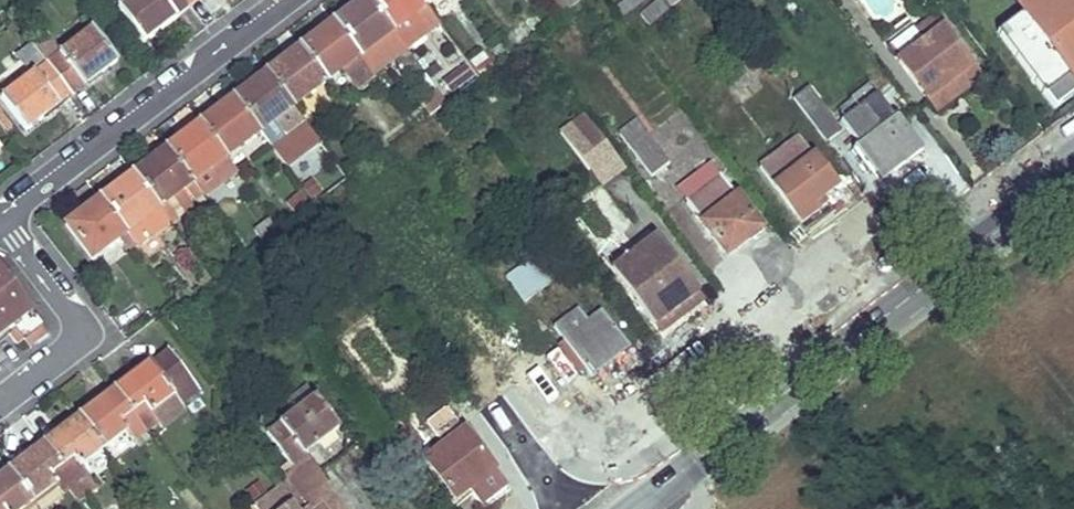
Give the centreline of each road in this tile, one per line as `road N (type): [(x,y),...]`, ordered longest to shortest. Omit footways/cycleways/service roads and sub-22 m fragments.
road 1 (primary): [(1073,174),(636,508)]
road 2 (residential): [(292,0),(0,223)]

